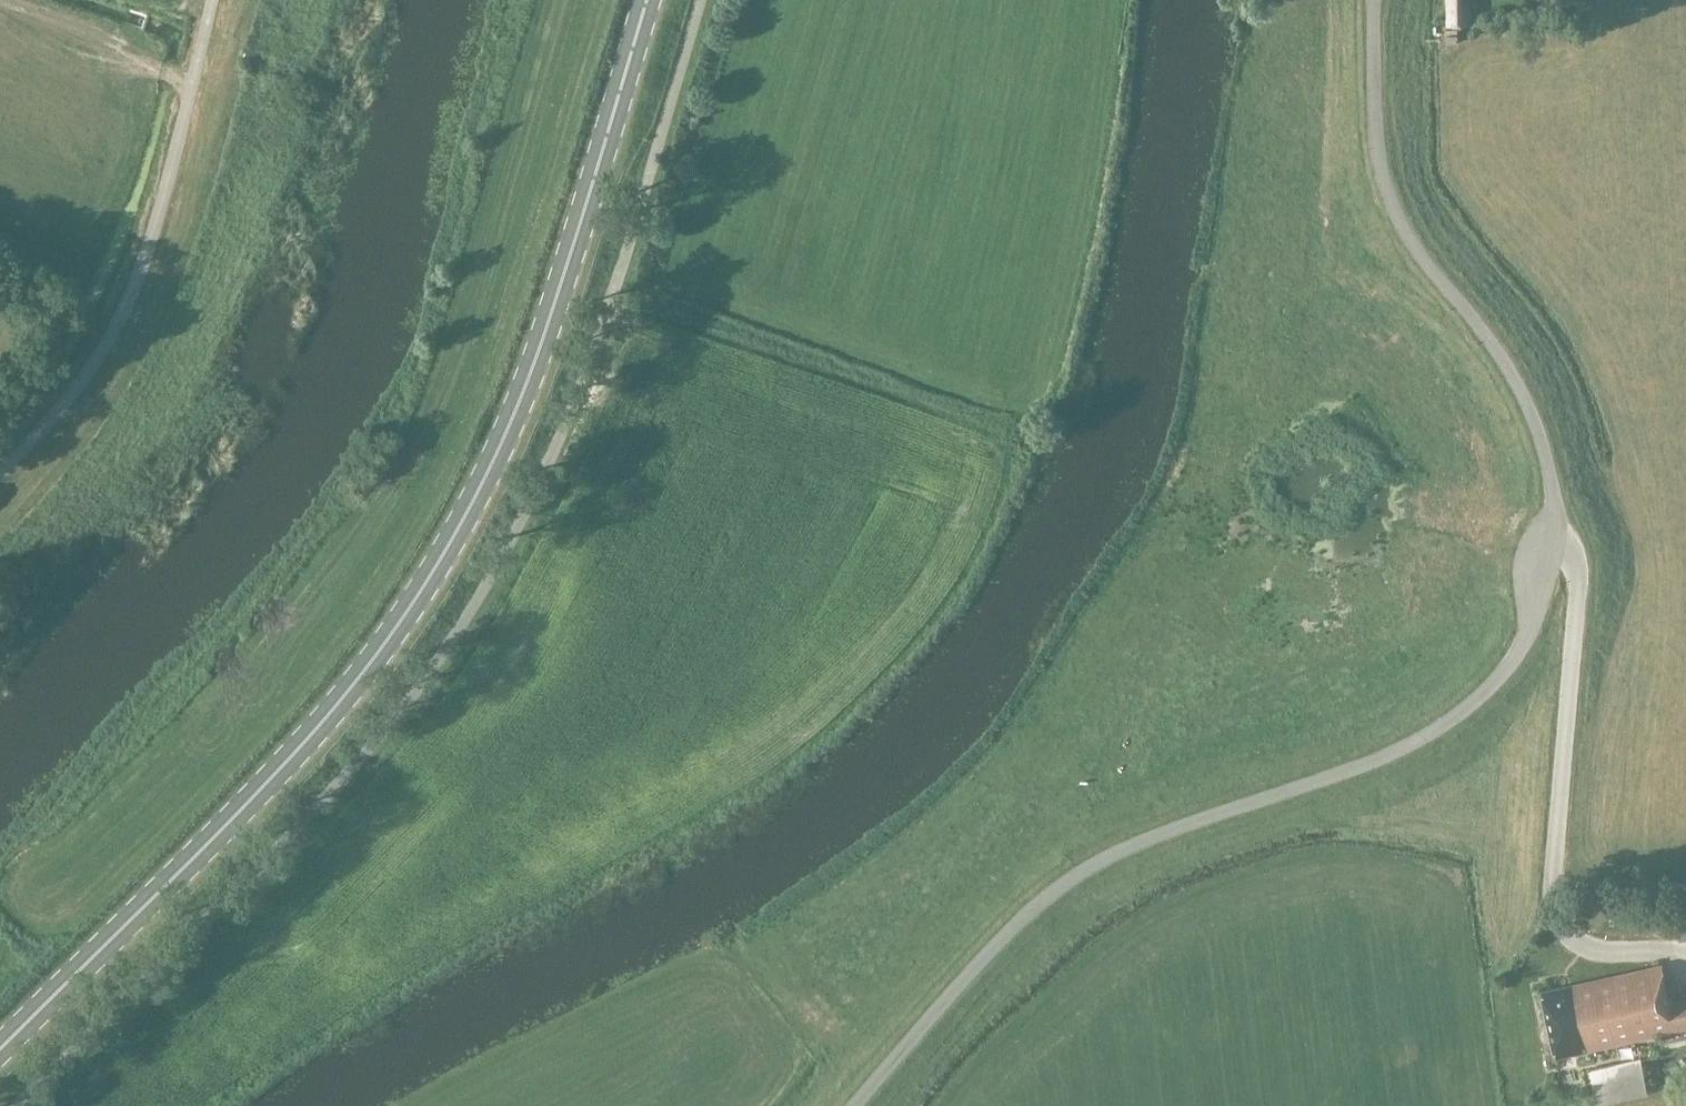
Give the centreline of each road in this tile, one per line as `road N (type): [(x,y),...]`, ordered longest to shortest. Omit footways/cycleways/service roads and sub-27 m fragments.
road 1 (unclassified): [(857,1105),(972,971),(1060,888),(1114,853),(1373,762),(1437,732),(1494,688),(1543,611),(1557,531),(1551,477),(1504,362),(1420,254),(1389,193),(1375,133),(1374,0)]
road 2 (unclassified): [(16,1105),(334,788),(458,629),(570,409),(699,0)]
road 3 (primary): [(0,1049),(313,732),(437,565),(532,366),(646,0)]
road 4 (unclassified): [(0,466),(106,338),(146,247),(211,0)]

